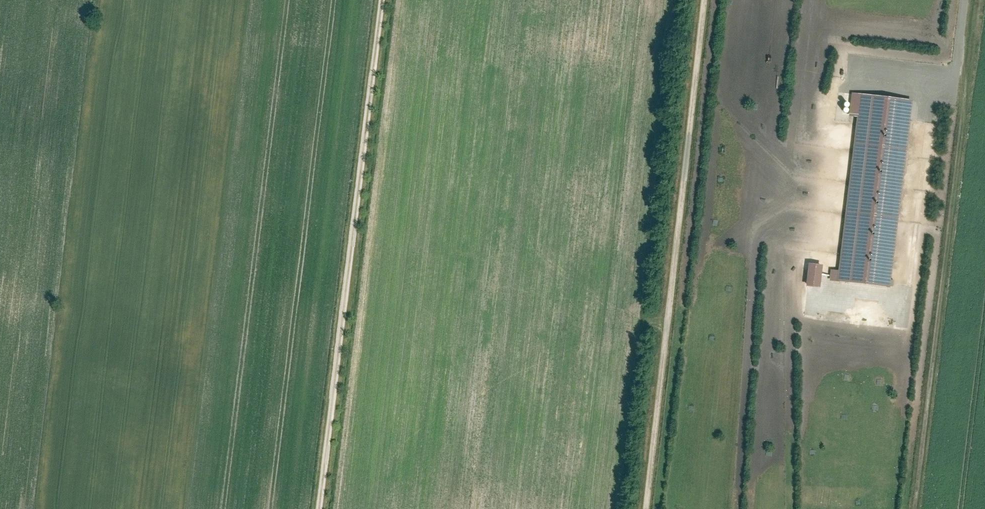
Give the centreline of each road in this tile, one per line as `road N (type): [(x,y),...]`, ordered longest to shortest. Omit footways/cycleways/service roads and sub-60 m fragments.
road 1 (track): [(316,508),(380,0)]
road 2 (track): [(704,0),(646,508)]

